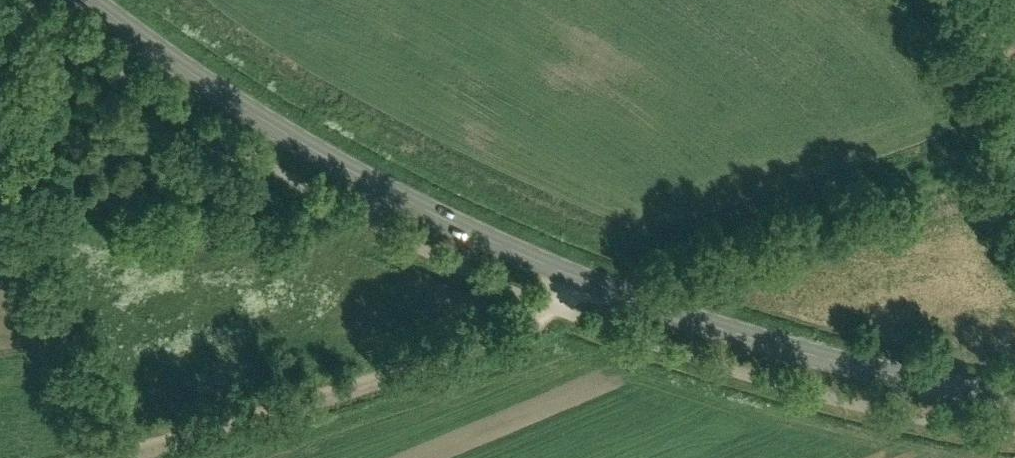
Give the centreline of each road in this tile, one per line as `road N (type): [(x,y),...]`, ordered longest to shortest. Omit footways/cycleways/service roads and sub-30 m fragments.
road 1 (secondary): [(1014,399),(895,380),(574,279),(392,194),(219,90),(98,0)]
road 2 (track): [(114,457),(513,335),(554,311),(574,279)]

